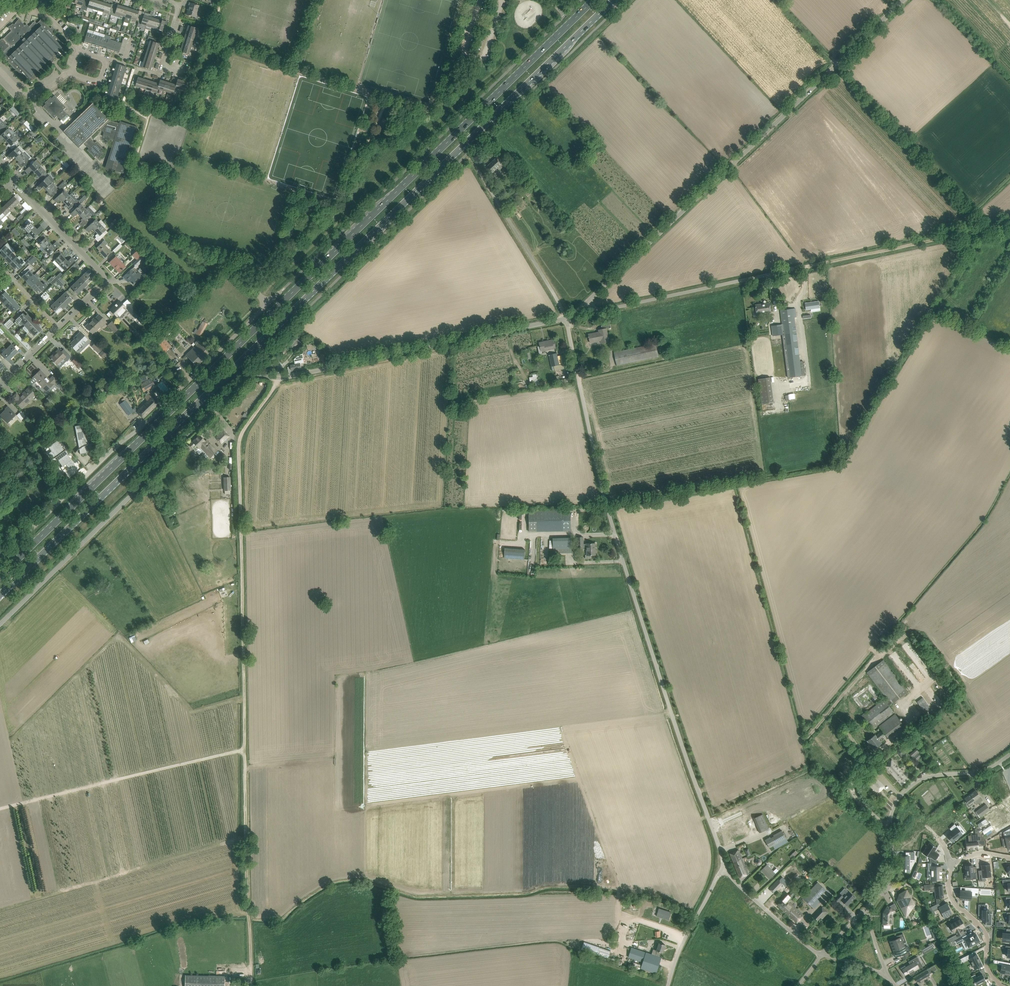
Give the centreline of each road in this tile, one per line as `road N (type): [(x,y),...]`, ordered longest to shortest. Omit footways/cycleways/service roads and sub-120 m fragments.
road 1 (primary): [(0,594),(613,0)]
road 2 (primary): [(593,0),(0,577)]
road 3 (unclassified): [(0,626),(248,377),(278,378),(568,320)]
road 4 (track): [(251,983),(240,438),(278,378)]
road 5 (unclassified): [(724,869),(598,469),(568,320)]
road 6 (unclassified): [(579,311),(903,0)]
road 7 (unclassified): [(0,558),(272,299)]
road 8 (track): [(0,810),(246,750)]
road 9 (unclassified): [(868,909),(890,875),(891,817),(902,794),(924,778),(982,770),(1009,754)]
road 10 (track): [(772,275),(992,227)]
road 11 (track): [(835,64),(977,212)]
road 12 (residential): [(58,328),(104,277),(12,180)]
road 13 (unclassified): [(579,311),(772,275)]
road 14 (unclassified): [(568,320),(479,172)]
road 15 (residential): [(1004,985),(990,975),(985,935),(951,896),(955,862)]
road 16 (unclassified): [(822,955),(724,869)]
road 17 (unclassified): [(668,985),(724,869)]

